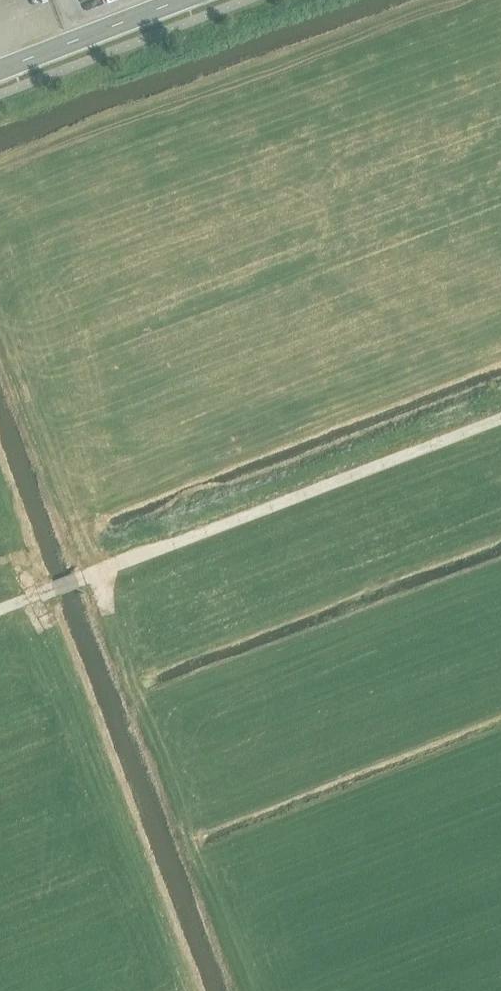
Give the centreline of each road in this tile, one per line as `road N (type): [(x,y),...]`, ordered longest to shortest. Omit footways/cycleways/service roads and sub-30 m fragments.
road 1 (track): [(0,609),(97,574),(246,990)]
road 2 (track): [(97,574),(500,422)]
road 3 (tertiary): [(0,73),(188,0)]

